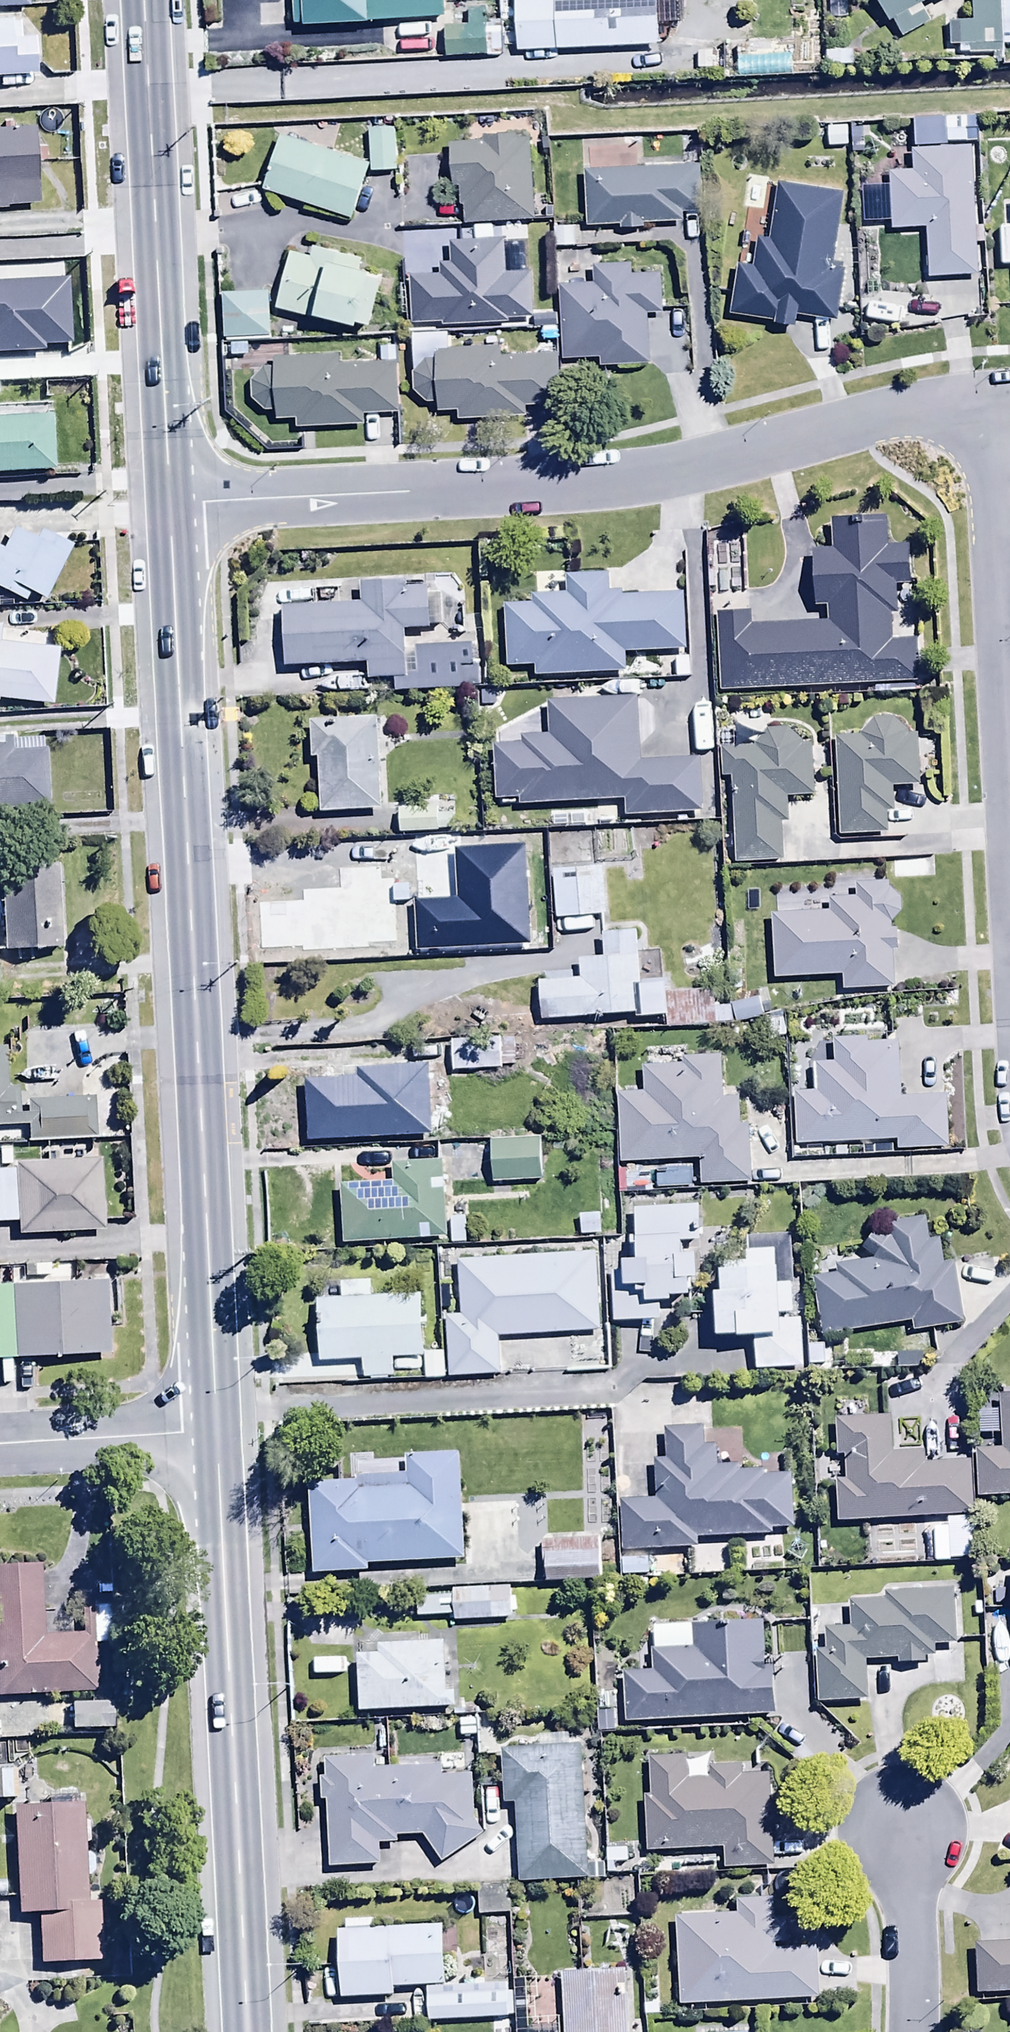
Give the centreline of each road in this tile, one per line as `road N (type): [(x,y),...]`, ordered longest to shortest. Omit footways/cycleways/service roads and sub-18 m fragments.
road 1 (secondary): [(214,1433),(172,507)]
road 2 (residential): [(986,399),(907,409),(685,470),(592,483),(172,507)]
road 3 (secondary): [(247,2031),(214,1433)]
road 4 (secondary): [(172,507),(146,0)]
road 5 (residential): [(1009,852),(986,399)]
road 6 (residential): [(214,1433),(0,1446)]
road 7 (residential): [(913,2031),(903,1817)]

